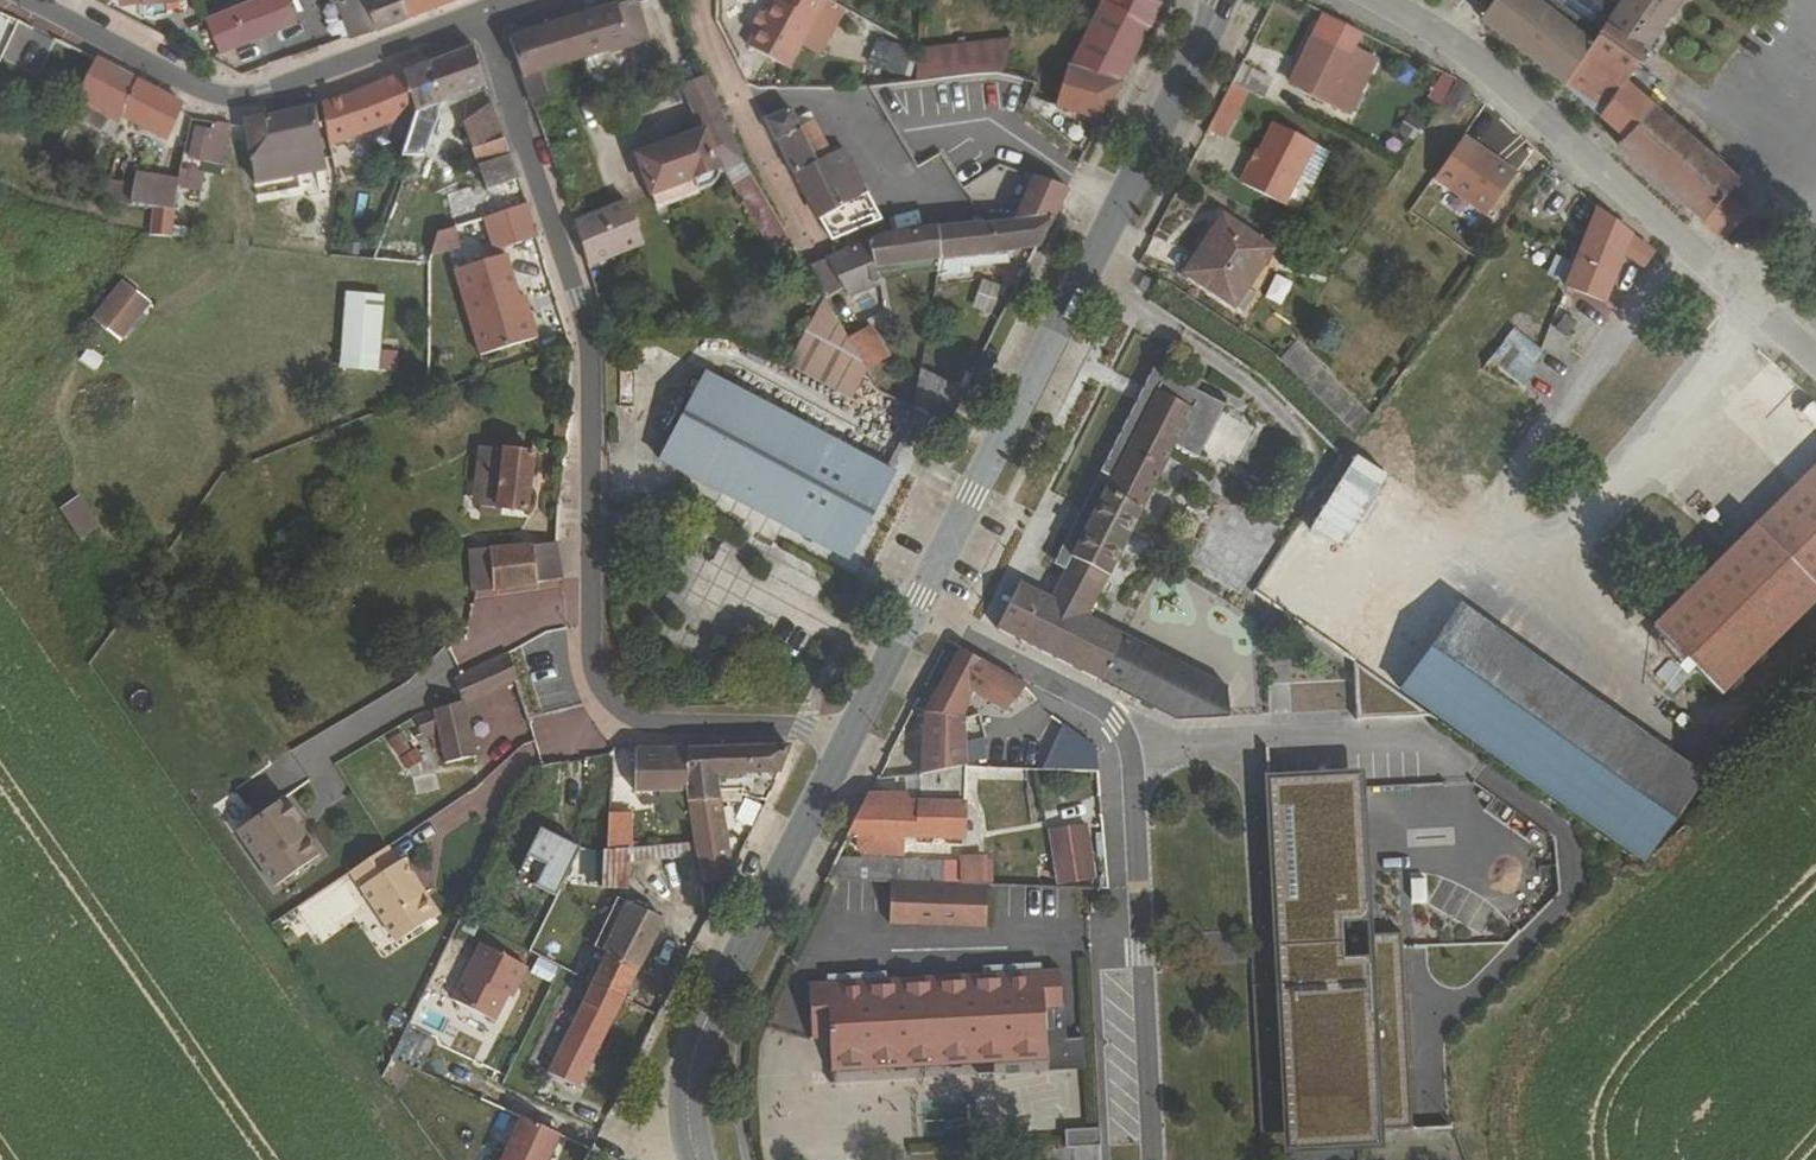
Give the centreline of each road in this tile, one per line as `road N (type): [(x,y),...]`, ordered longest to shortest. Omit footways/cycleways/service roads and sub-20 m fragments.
road 1 (residential): [(860,734),(667,724),(619,712),(594,680),(589,337),(490,13)]
road 2 (residential): [(921,596),(1087,699),(1114,720),(1130,748),(1143,1159)]
road 3 (tertiary): [(921,596),(1217,0)]
road 4 (unclassified): [(1362,0),(1433,36),(1567,126),(1815,364)]
road 5 (unclassified): [(490,13),(236,108),(14,0)]
road 6 (tertiary): [(696,1041),(860,734)]
road 7 (tertiary): [(860,734),(921,596)]
road 8 (unclassified): [(696,1041),(637,1159)]
road 9 (tertiary): [(698,1159),(685,1128),(696,1041)]

